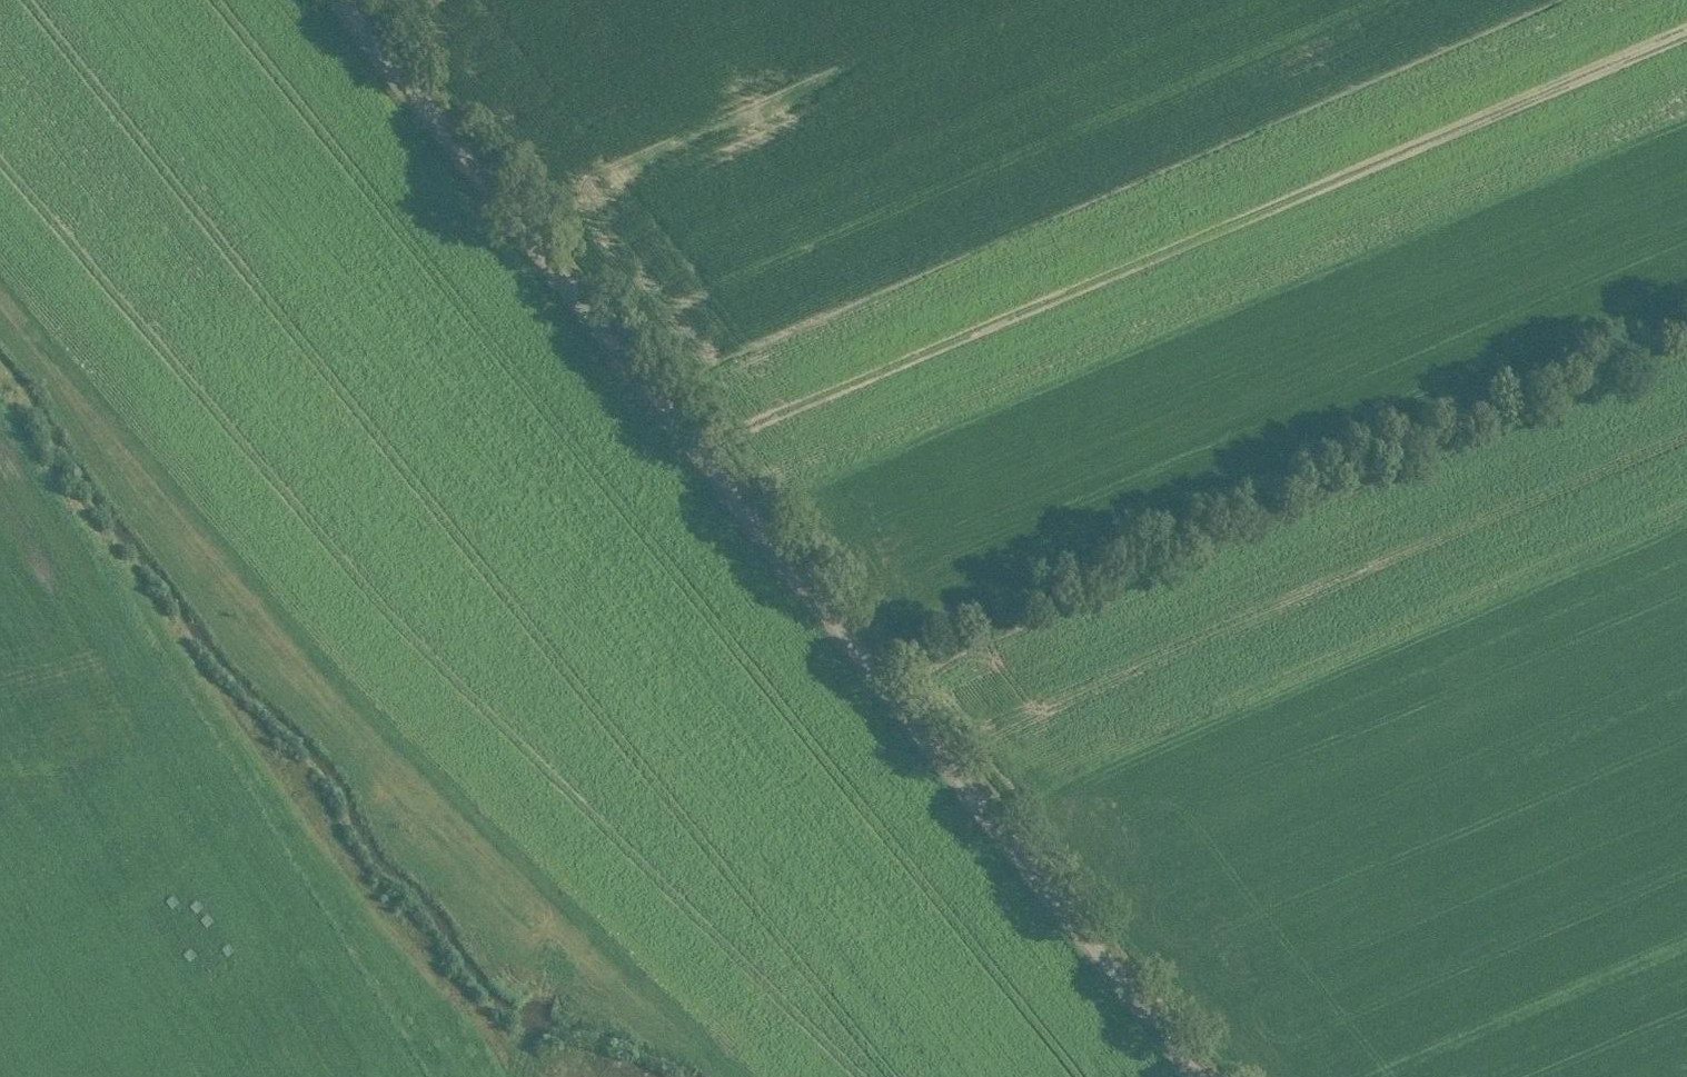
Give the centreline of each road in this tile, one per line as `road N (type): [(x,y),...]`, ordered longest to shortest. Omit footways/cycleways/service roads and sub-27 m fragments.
road 1 (unclassified): [(1197,1076),(340,0)]

